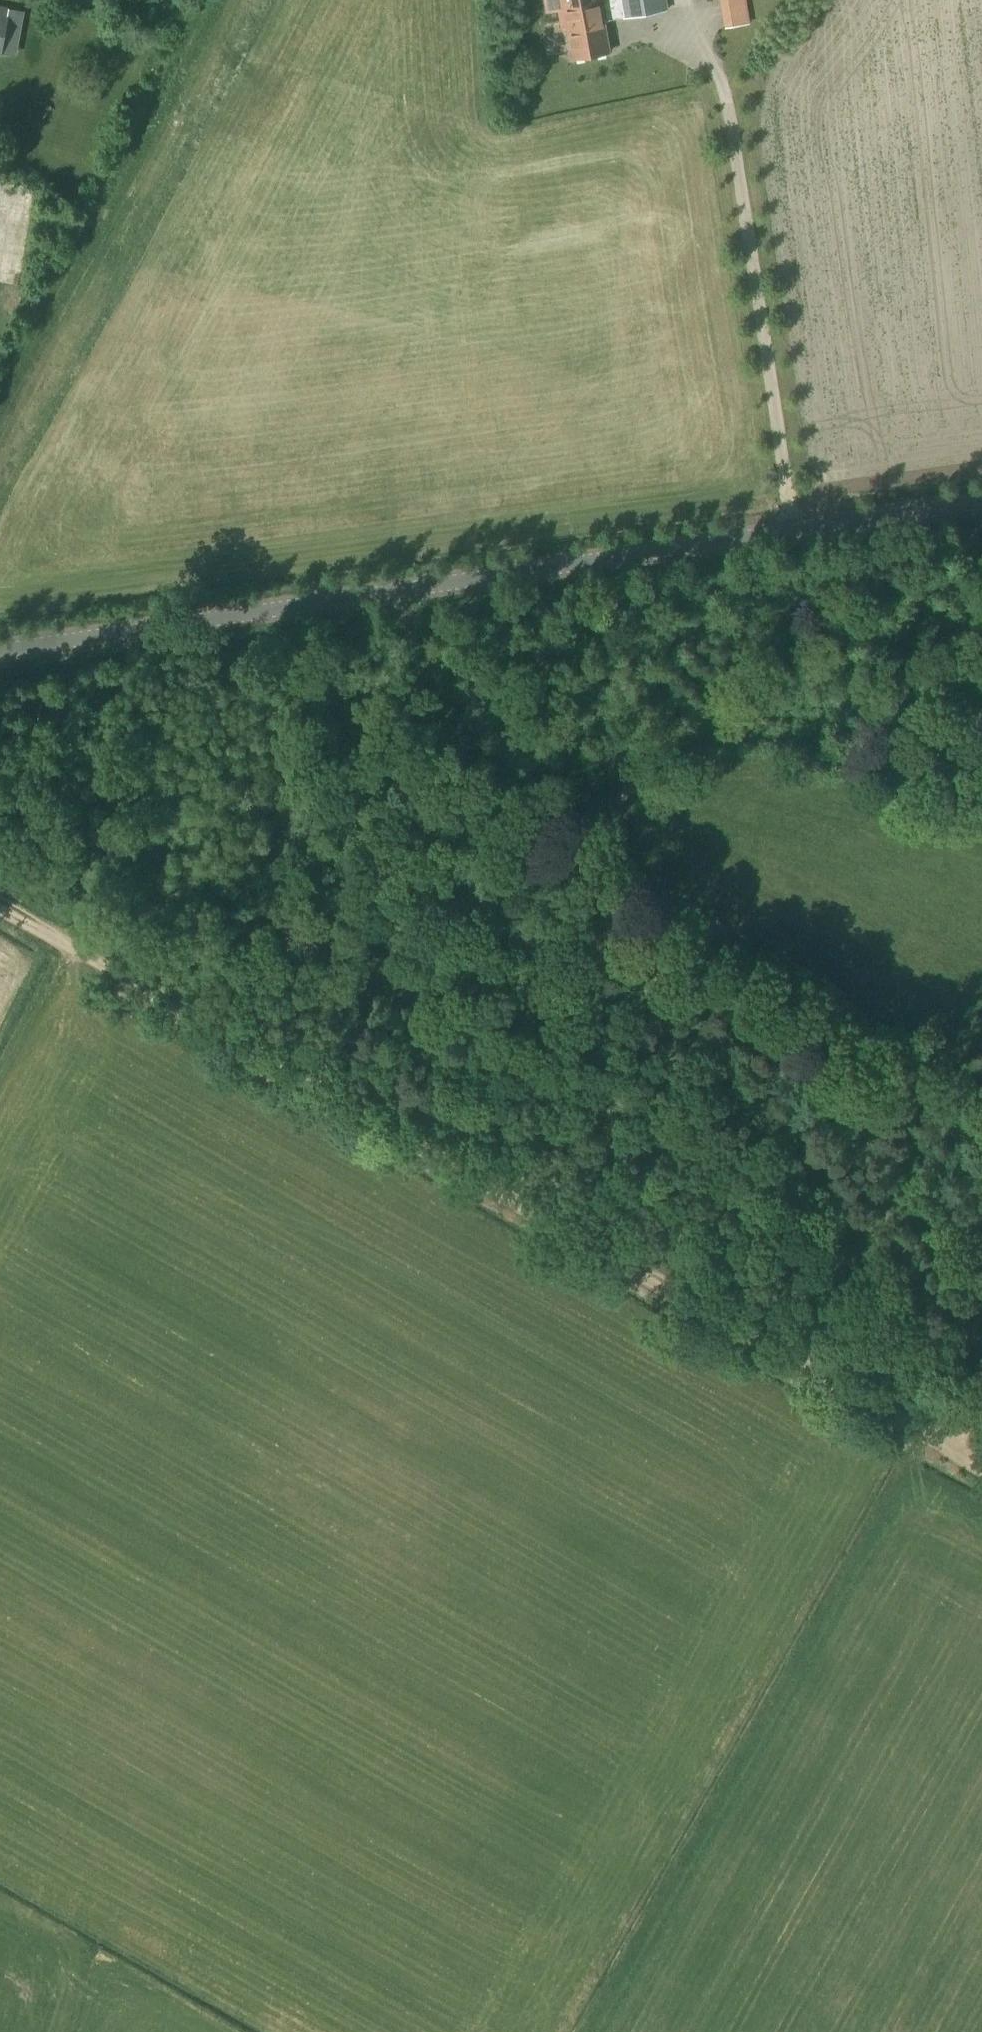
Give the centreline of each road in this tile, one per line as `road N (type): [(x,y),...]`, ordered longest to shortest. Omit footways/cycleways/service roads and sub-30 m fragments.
road 1 (track): [(0,912),(465,1187),(981,1474)]
road 2 (secondary): [(0,649),(981,498)]

